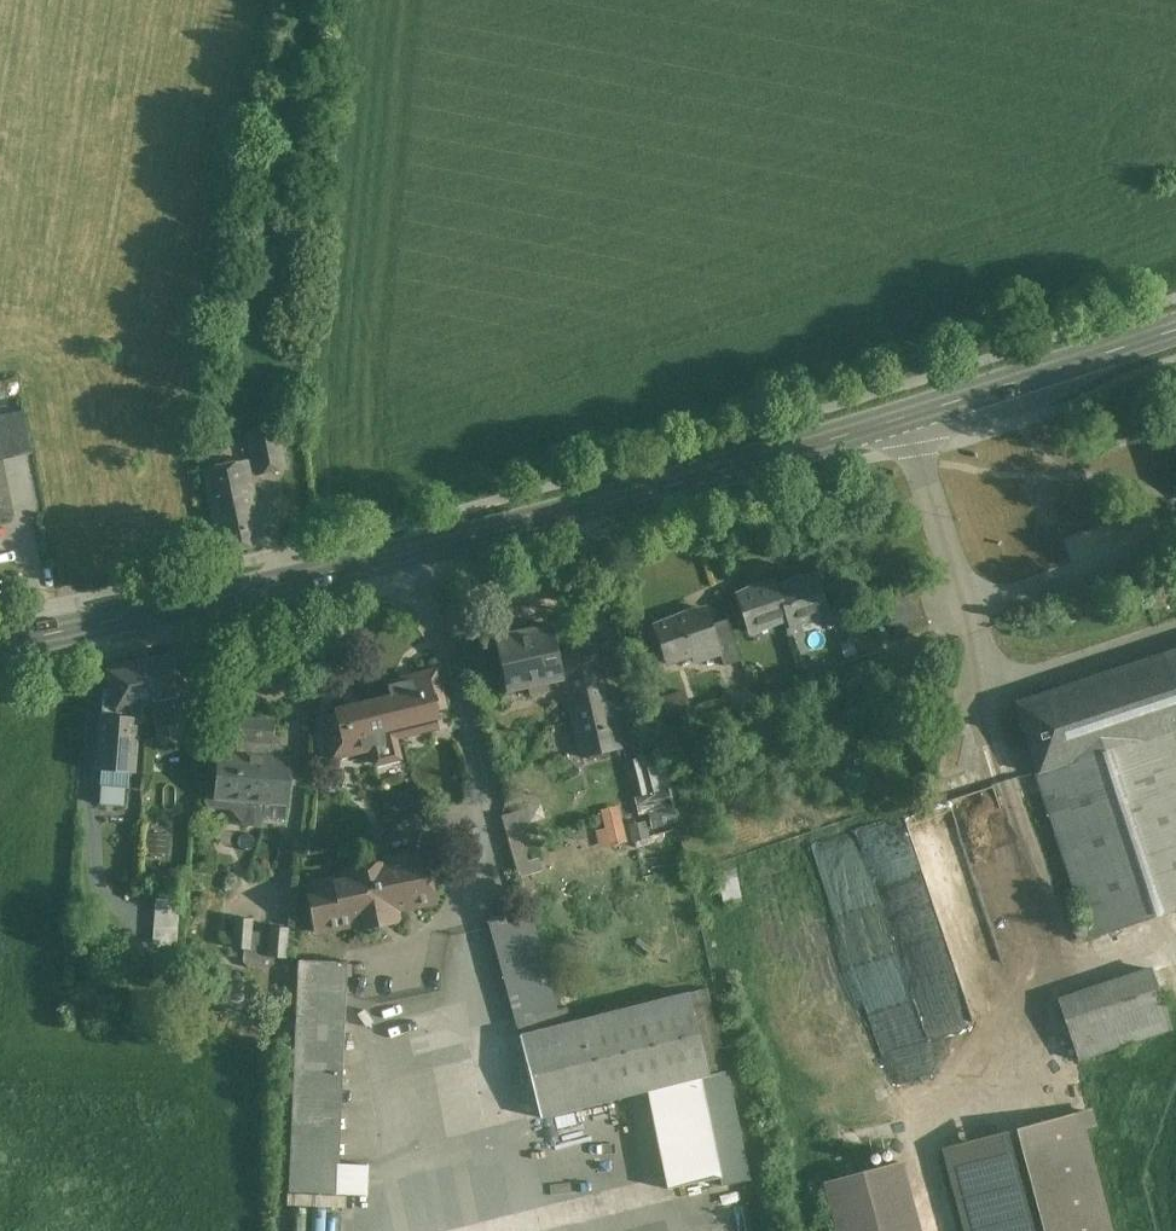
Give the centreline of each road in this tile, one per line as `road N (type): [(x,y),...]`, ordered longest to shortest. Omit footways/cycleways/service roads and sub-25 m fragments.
road 1 (primary): [(0,646),(673,488),(922,415)]
road 2 (primary): [(922,415),(1175,331)]
road 3 (residential): [(922,415),(974,619)]

